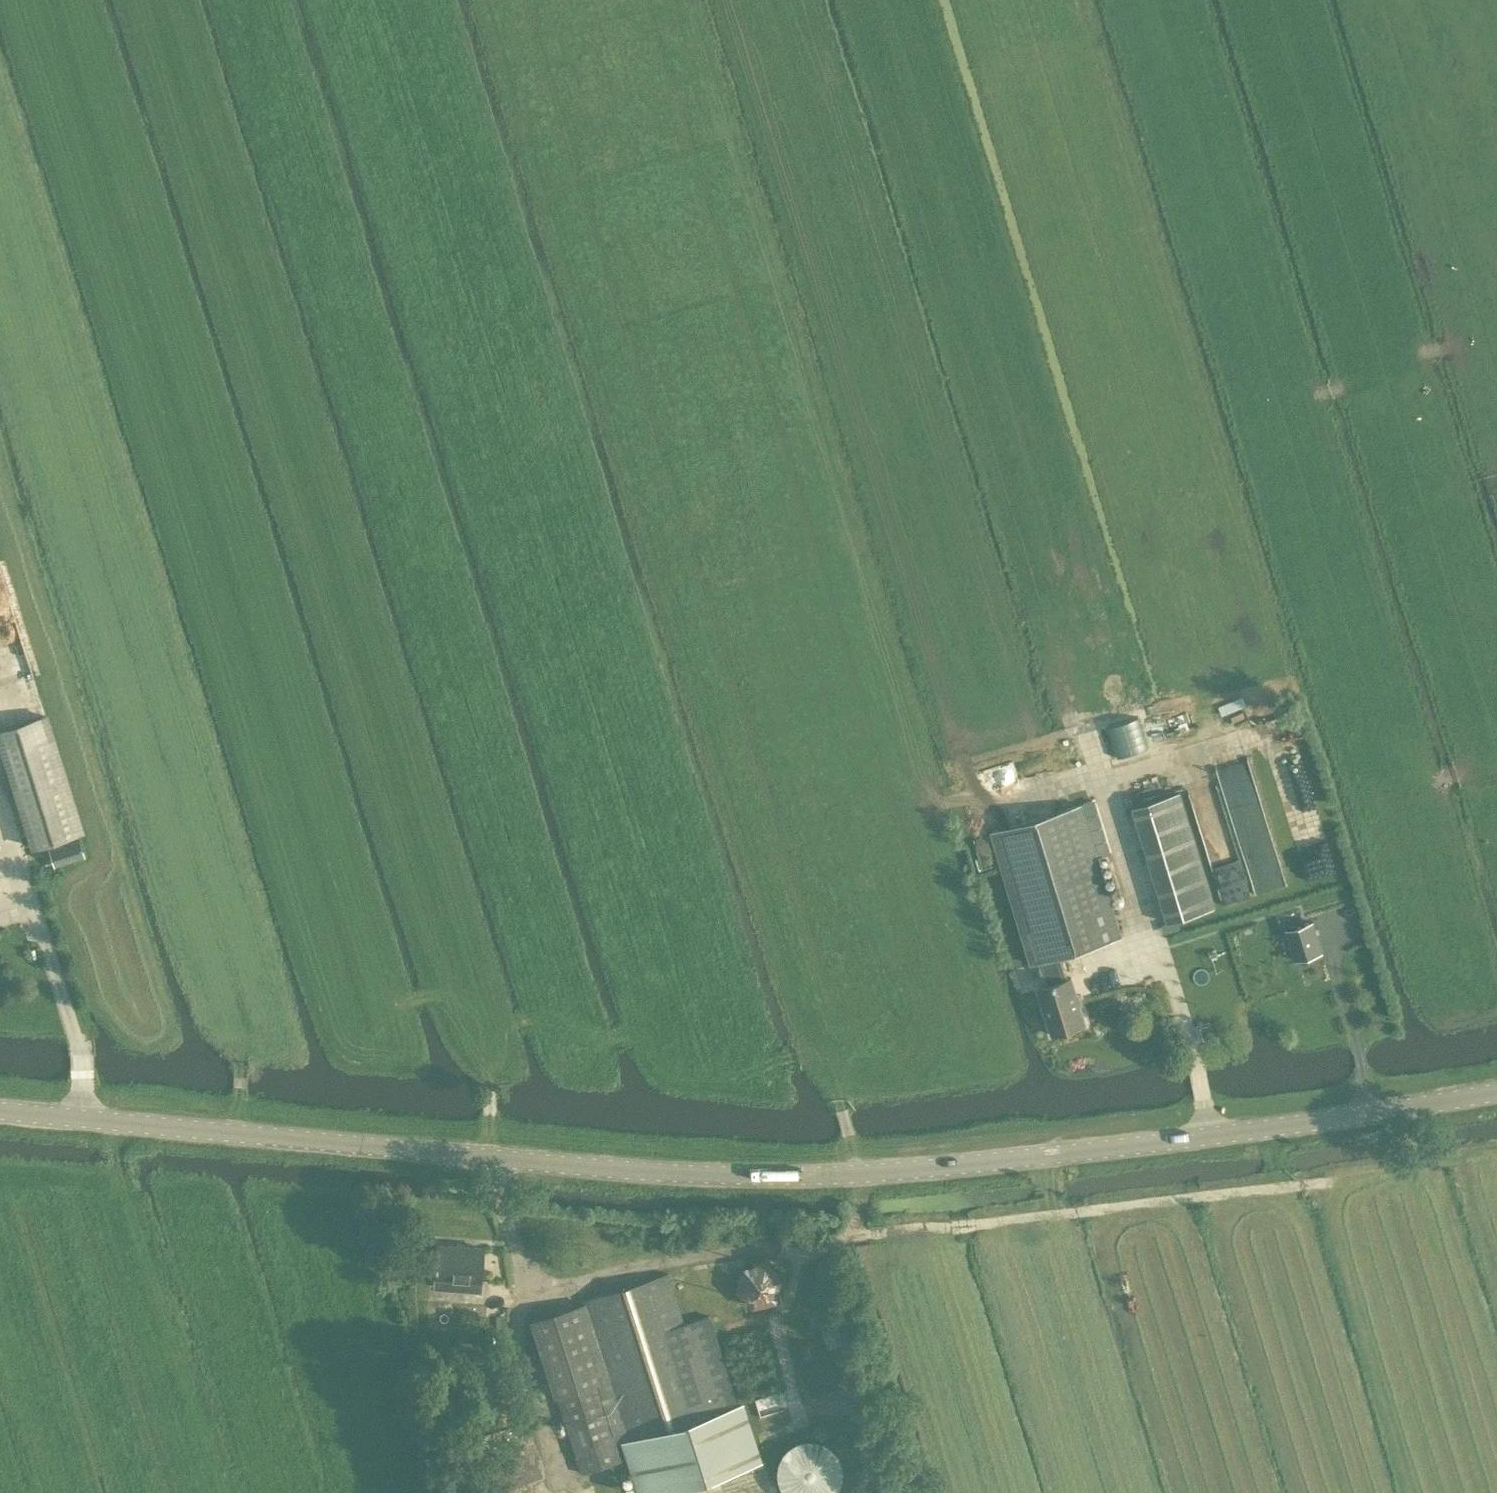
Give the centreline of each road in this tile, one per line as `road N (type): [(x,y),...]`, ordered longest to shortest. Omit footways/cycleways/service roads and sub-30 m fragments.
road 1 (unclassified): [(0,1111),(766,1177),(860,1174),(1208,1138),(1496,1092)]
road 2 (track): [(798,1406),(778,1320),(808,1253),(856,1233),(1332,1182)]
road 3 (track): [(516,1492),(557,1482),(512,1320),(528,1289),(518,1260)]

